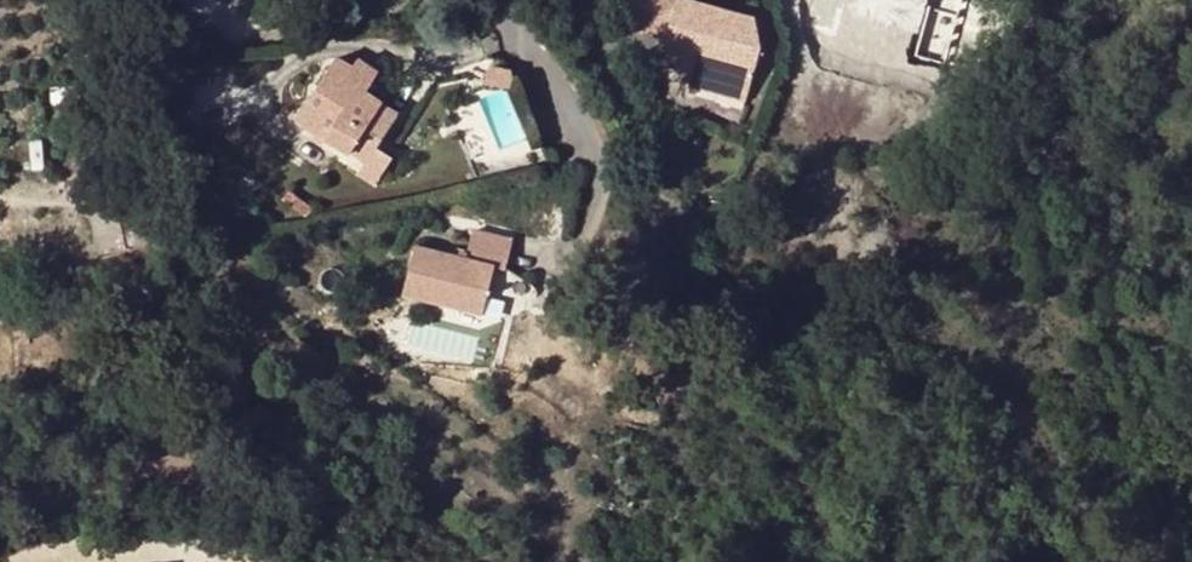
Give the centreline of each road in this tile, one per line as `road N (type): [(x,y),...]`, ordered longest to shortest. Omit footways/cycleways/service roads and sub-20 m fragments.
road 1 (residential): [(500,0),(571,120)]

